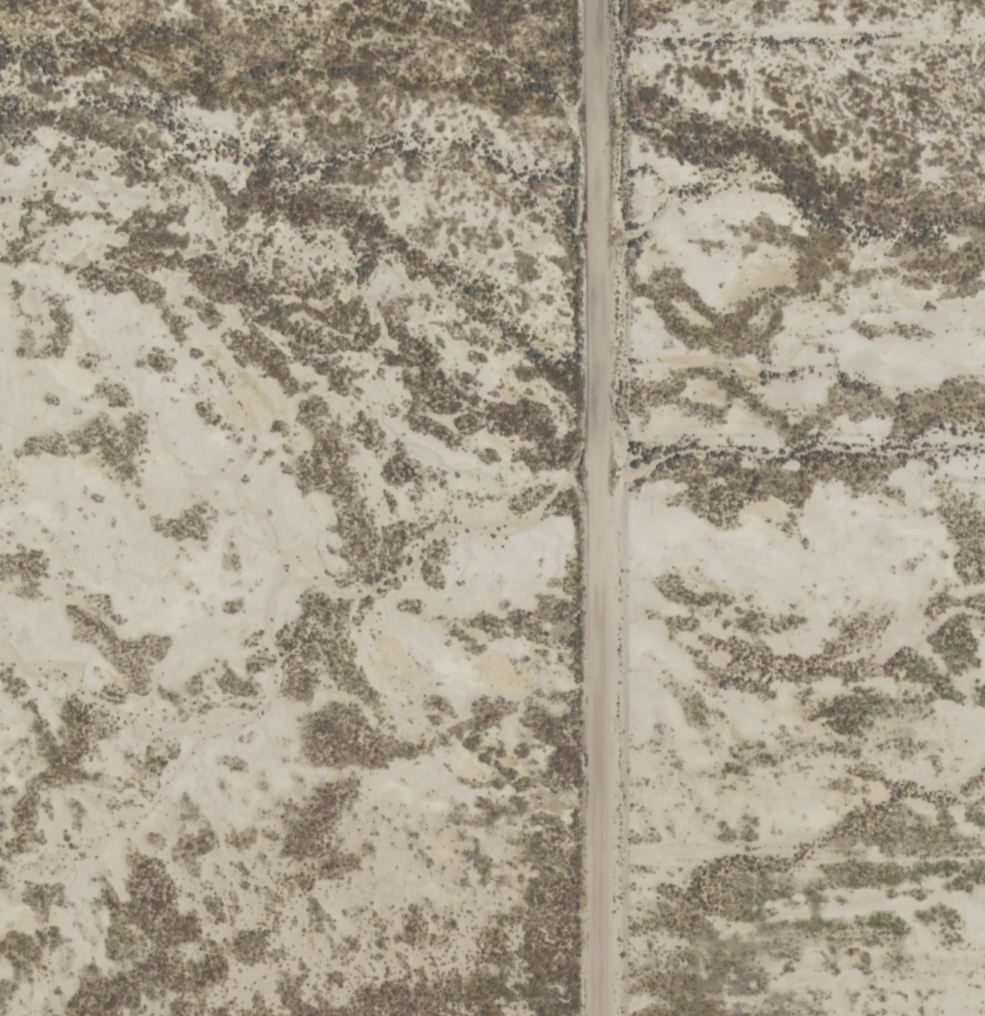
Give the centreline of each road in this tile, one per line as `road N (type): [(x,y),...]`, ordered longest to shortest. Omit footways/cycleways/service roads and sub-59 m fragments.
road 1 (residential): [(600,1015),(599,0)]

